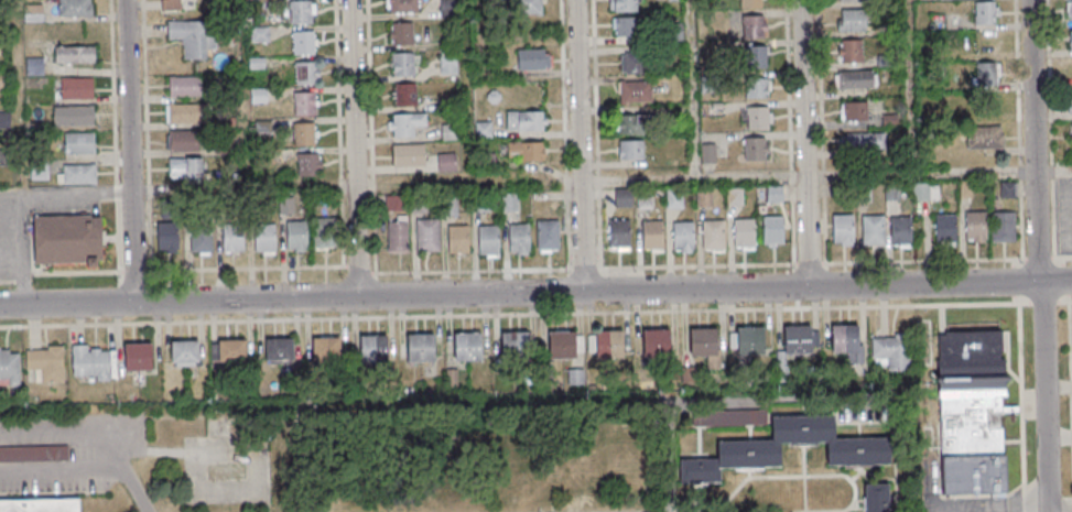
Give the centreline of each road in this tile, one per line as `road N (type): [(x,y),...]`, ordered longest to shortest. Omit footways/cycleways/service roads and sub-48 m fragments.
road 1 (tertiary): [(1071,282),(0,306)]
road 2 (residential): [(1048,511),(1031,0)]
road 3 (residential): [(134,303),(124,0)]
road 4 (residential): [(358,298),(350,0)]
road 5 (residential): [(585,293),(576,0)]
road 6 (residential): [(810,288),(801,0)]

